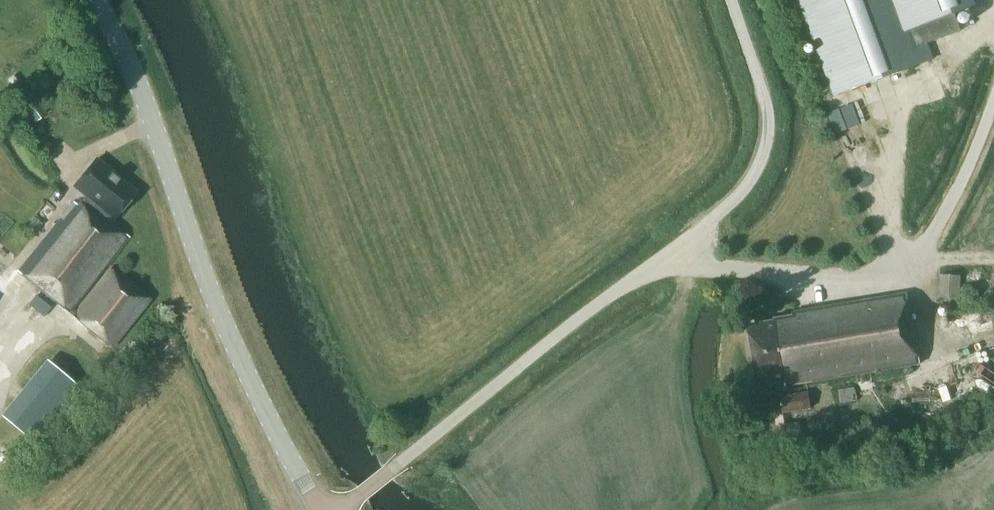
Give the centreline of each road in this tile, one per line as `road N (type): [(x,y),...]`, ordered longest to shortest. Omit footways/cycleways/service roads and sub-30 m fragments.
road 1 (unclassified): [(347,509),(583,311),(669,262),(724,207),(763,154),(770,129),(767,98),(734,0)]
road 2 (tertiary): [(320,509),(228,333),(140,90),(96,0)]

